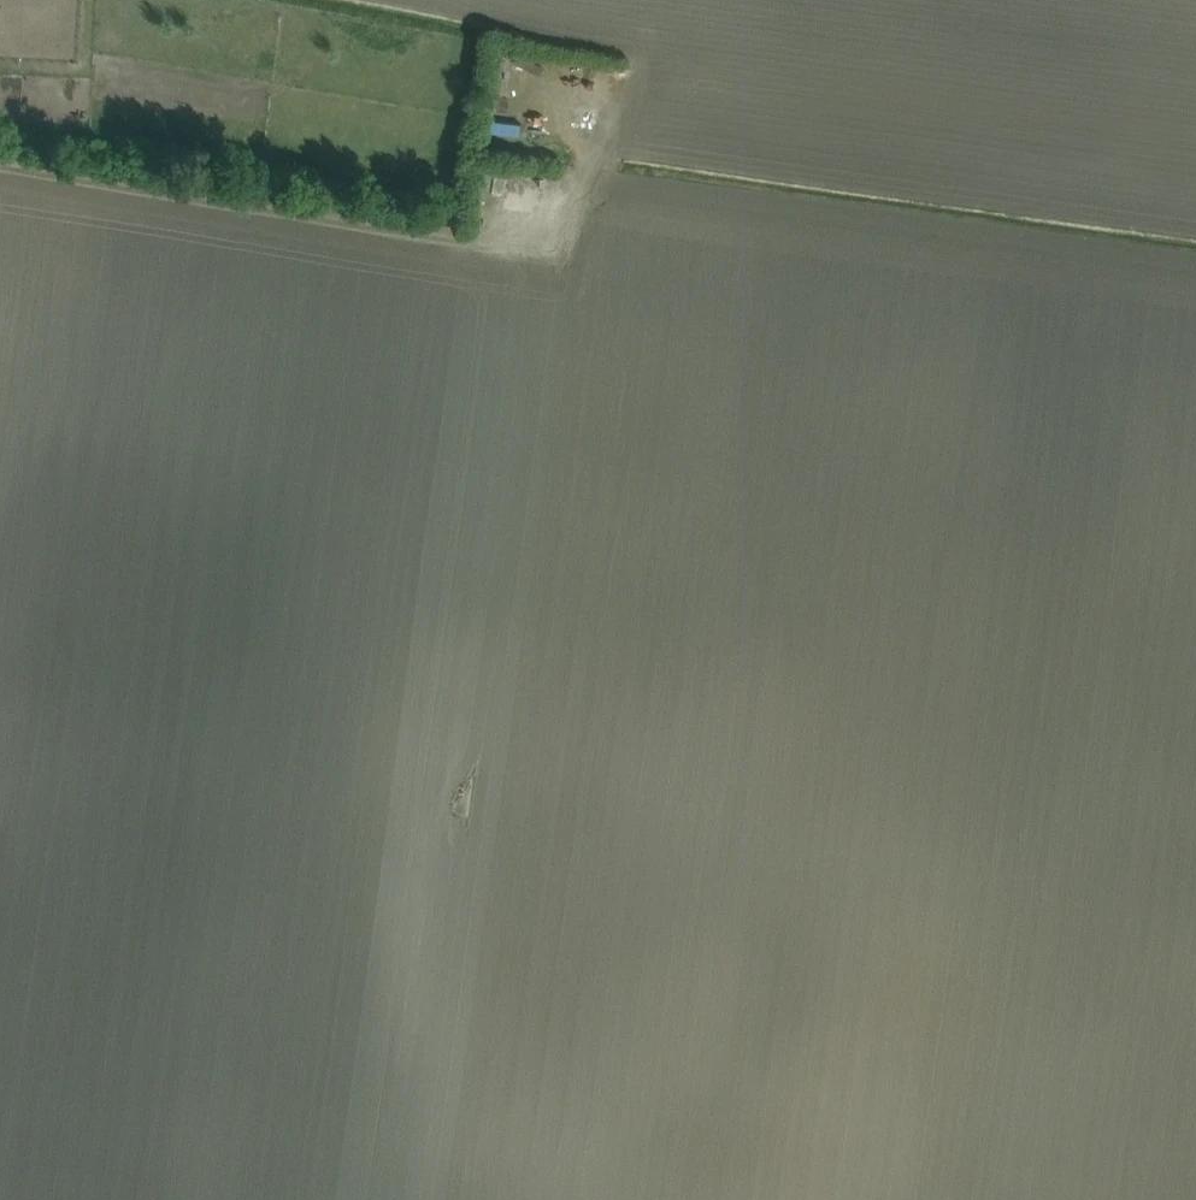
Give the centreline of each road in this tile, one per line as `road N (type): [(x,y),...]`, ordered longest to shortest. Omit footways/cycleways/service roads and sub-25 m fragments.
road 1 (track): [(452,237),(0,164)]

